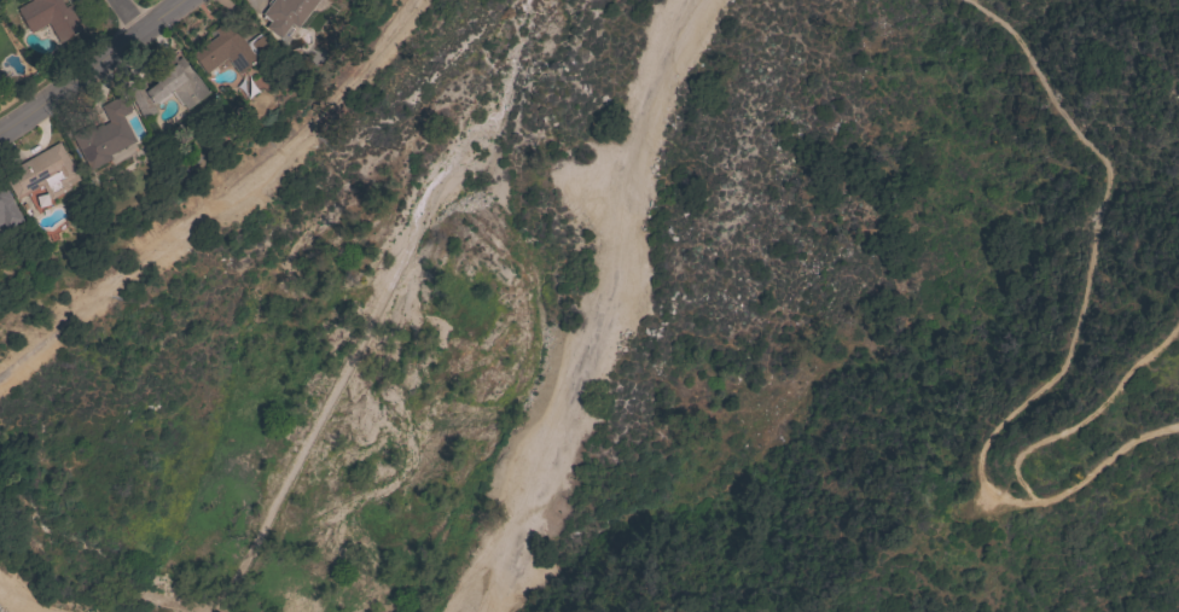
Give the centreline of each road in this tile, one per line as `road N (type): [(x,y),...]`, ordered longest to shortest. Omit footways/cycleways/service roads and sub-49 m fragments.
road 1 (track): [(1178,427),(1127,437),(1045,497),(1021,499),(983,482),(982,450),(993,430),(1064,363),(1093,262),(1102,165),(1012,34),(969,0)]
road 2 (track): [(484,611),(523,535),(615,276),(629,159),(686,0)]
road 3 (track): [(418,0),(329,105),(240,187),(158,243),(0,377)]
road 4 (track): [(1045,497),(1022,488),(1015,474),(1022,449),(1092,412),(1178,319)]
road 5 (residential): [(0,120),(183,0)]

